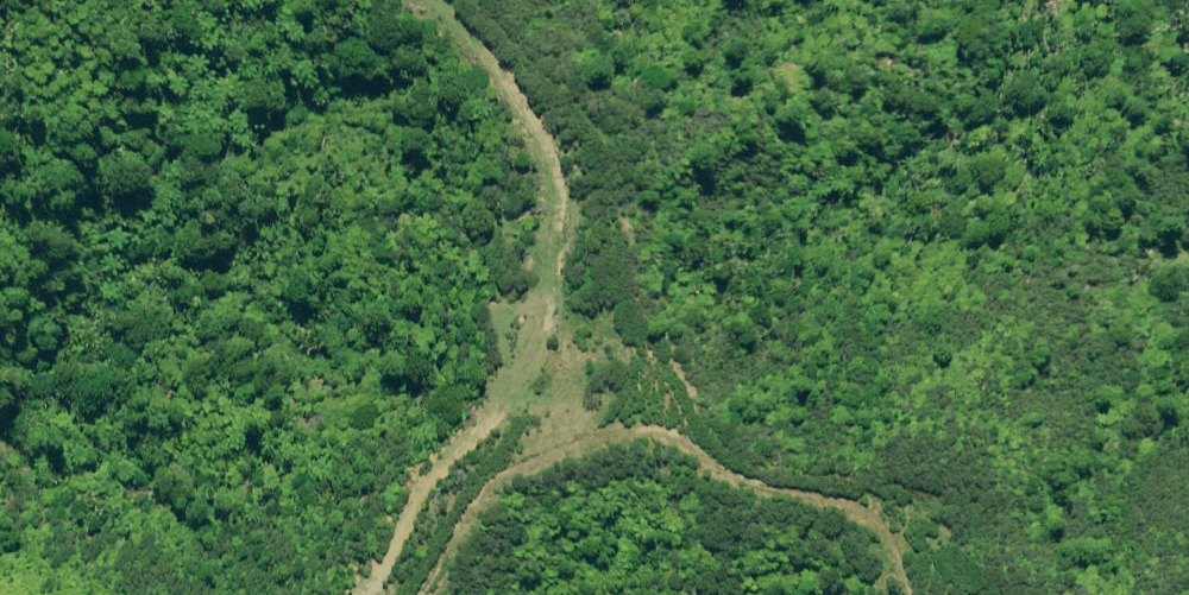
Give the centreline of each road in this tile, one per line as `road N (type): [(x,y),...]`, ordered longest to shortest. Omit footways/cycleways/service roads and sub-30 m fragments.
road 1 (track): [(494,0),(619,144),(639,289),(663,356),(634,454),(517,519),(465,594)]
road 2 (track): [(931,594),(903,561),(764,504),(717,458),(663,356)]

